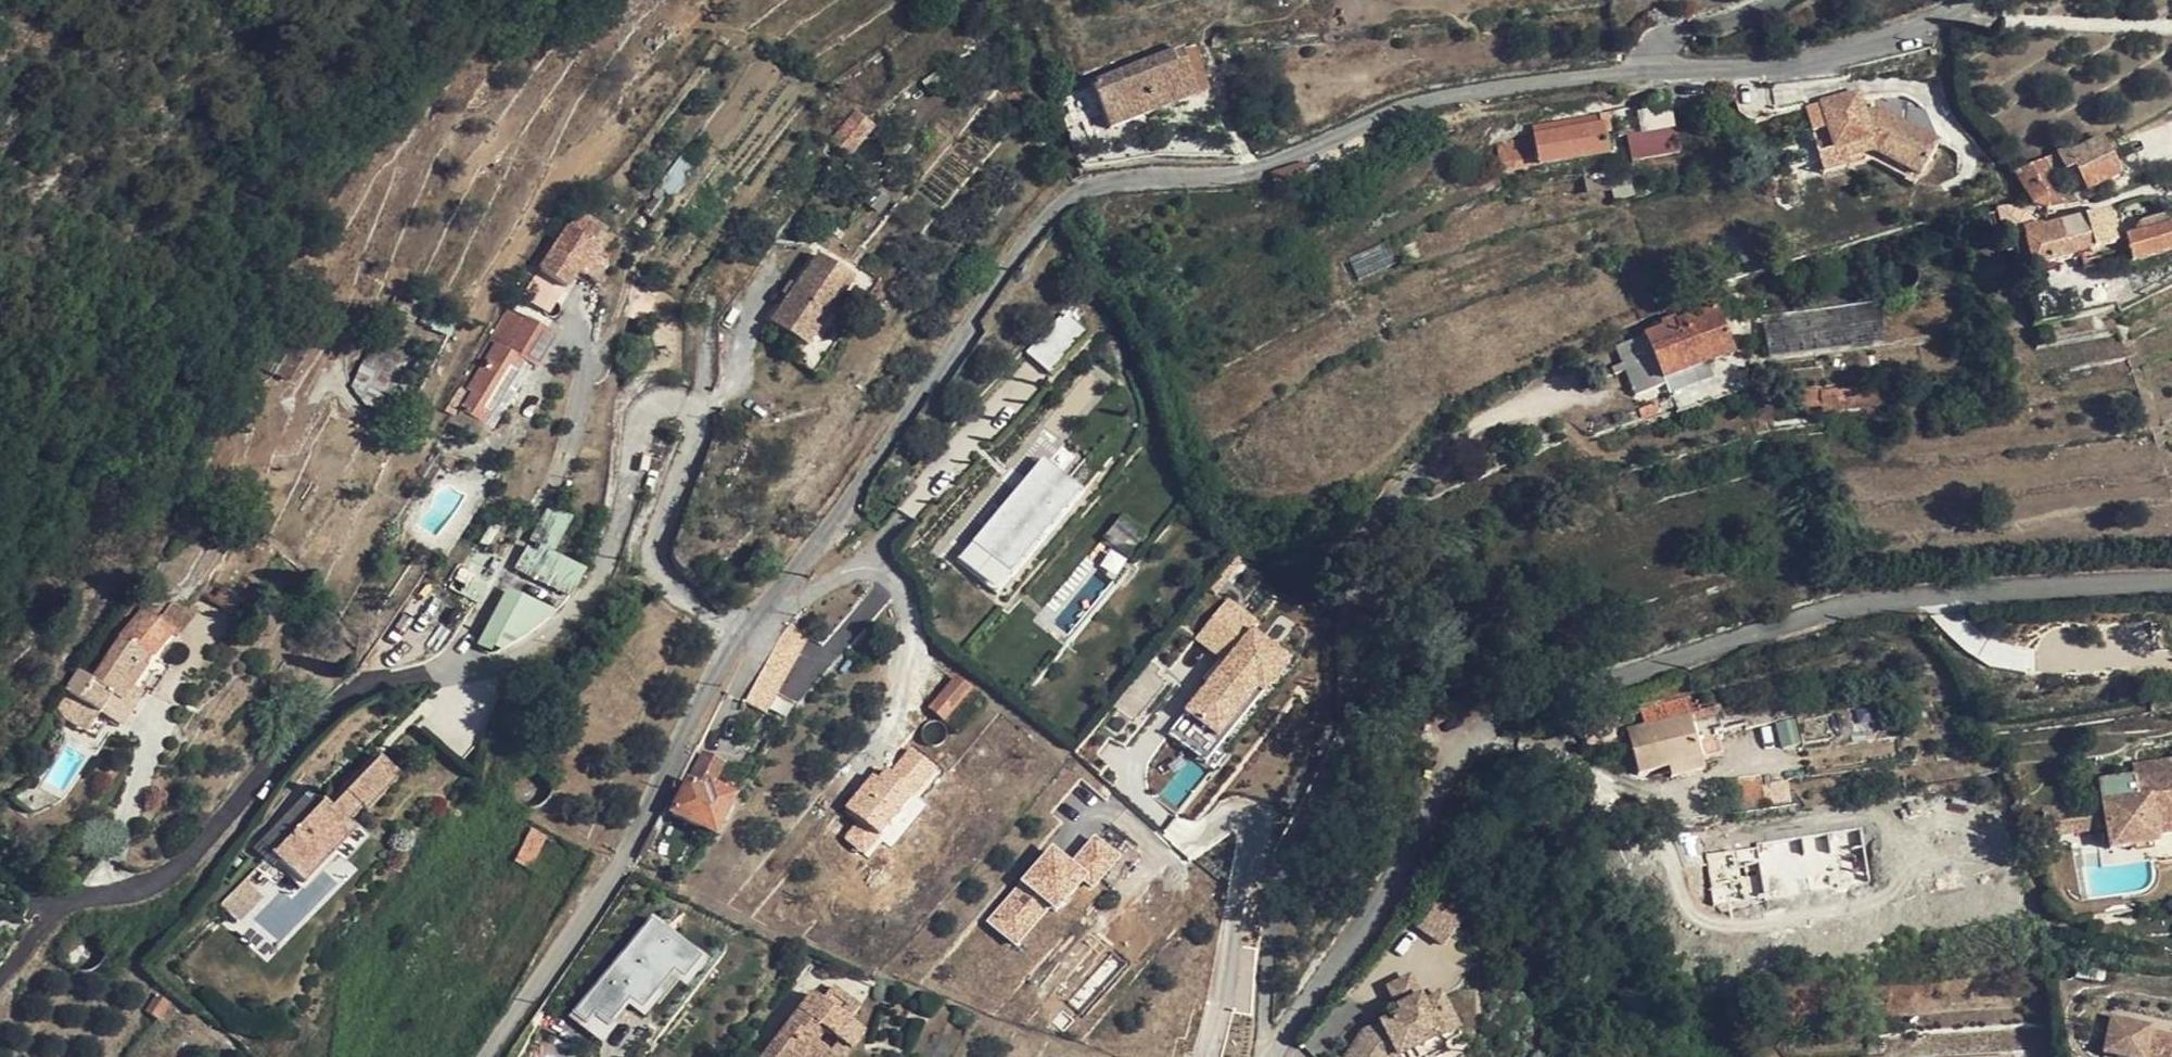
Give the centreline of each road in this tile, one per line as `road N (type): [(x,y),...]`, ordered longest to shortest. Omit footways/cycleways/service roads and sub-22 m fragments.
road 1 (residential): [(489,1056),(638,839),(736,643),(864,486),(999,282),(1071,195),(1139,178),(1256,171),(1429,98),(1849,54),(1973,0)]
road 2 (residential): [(2171,577),(1855,606),(1722,642),(1529,716),(1486,750),(1270,1056)]

